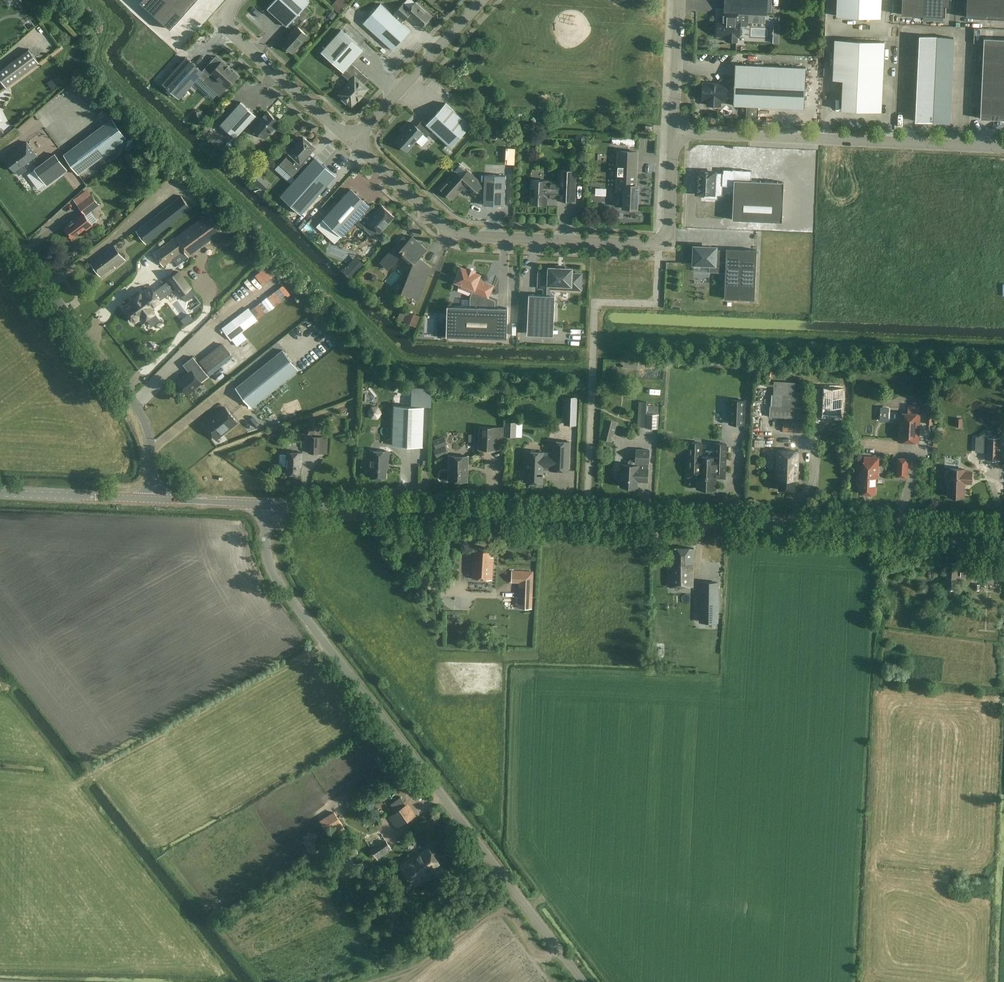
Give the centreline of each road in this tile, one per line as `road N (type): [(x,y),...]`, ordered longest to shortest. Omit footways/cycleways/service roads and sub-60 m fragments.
road 1 (tertiary): [(266,505),(1003,532)]
road 2 (unclassified): [(583,981),(280,586),(268,561),(266,505)]
road 3 (unclassified): [(673,133),(669,228),(659,243),(463,235),(442,228),(352,141)]
road 4 (unclassified): [(1003,147),(673,133)]
road 5 (unclassified): [(153,500),(141,415),(0,225)]
road 6 (track): [(322,641),(89,770)]
road 7 (unclassified): [(352,141),(217,19),(235,0)]
road 8 (unclassified): [(352,141),(480,0)]
road 9 (tertiary): [(0,494),(153,500)]
road 10 (unclassified): [(679,0),(673,133)]

